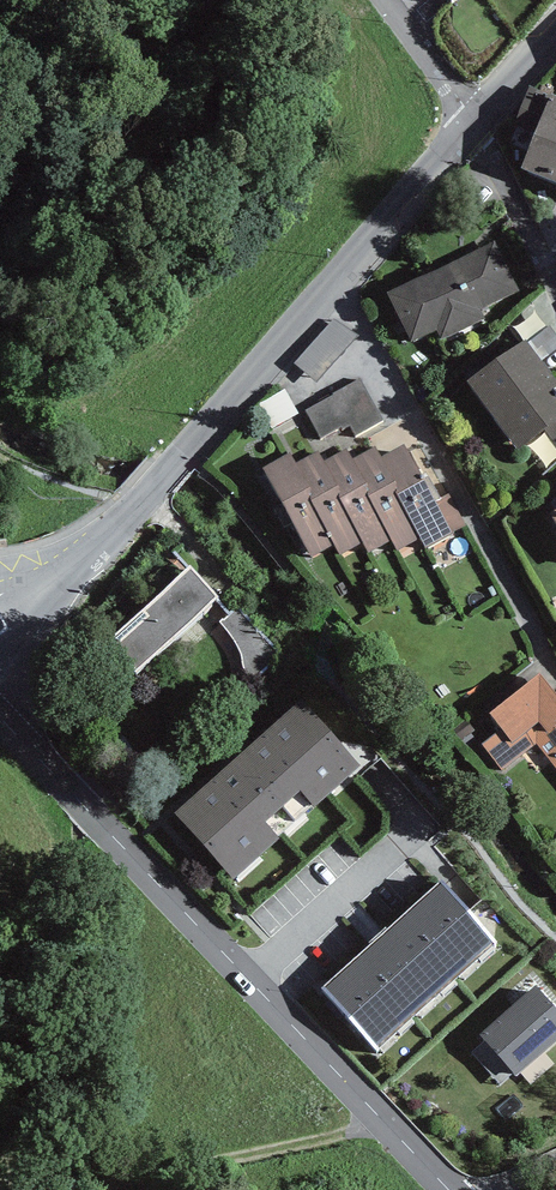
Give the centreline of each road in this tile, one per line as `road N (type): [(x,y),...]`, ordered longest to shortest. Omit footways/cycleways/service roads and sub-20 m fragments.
road 1 (tertiary): [(476,121),(144,498),(0,622)]
road 2 (tertiary): [(450,1189),(0,720)]
road 3 (residential): [(555,283),(476,121)]
road 4 (residential): [(476,121),(388,0)]
road 5 (tertiary): [(555,29),(476,121)]

